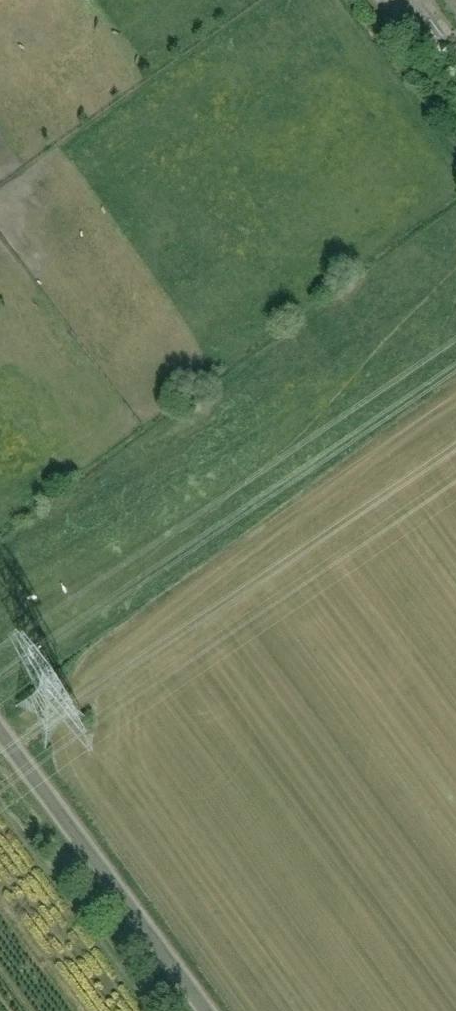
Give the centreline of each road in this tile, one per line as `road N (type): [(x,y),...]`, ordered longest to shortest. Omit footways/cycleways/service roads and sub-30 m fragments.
road 1 (unclassified): [(207,1010),(0,730)]

